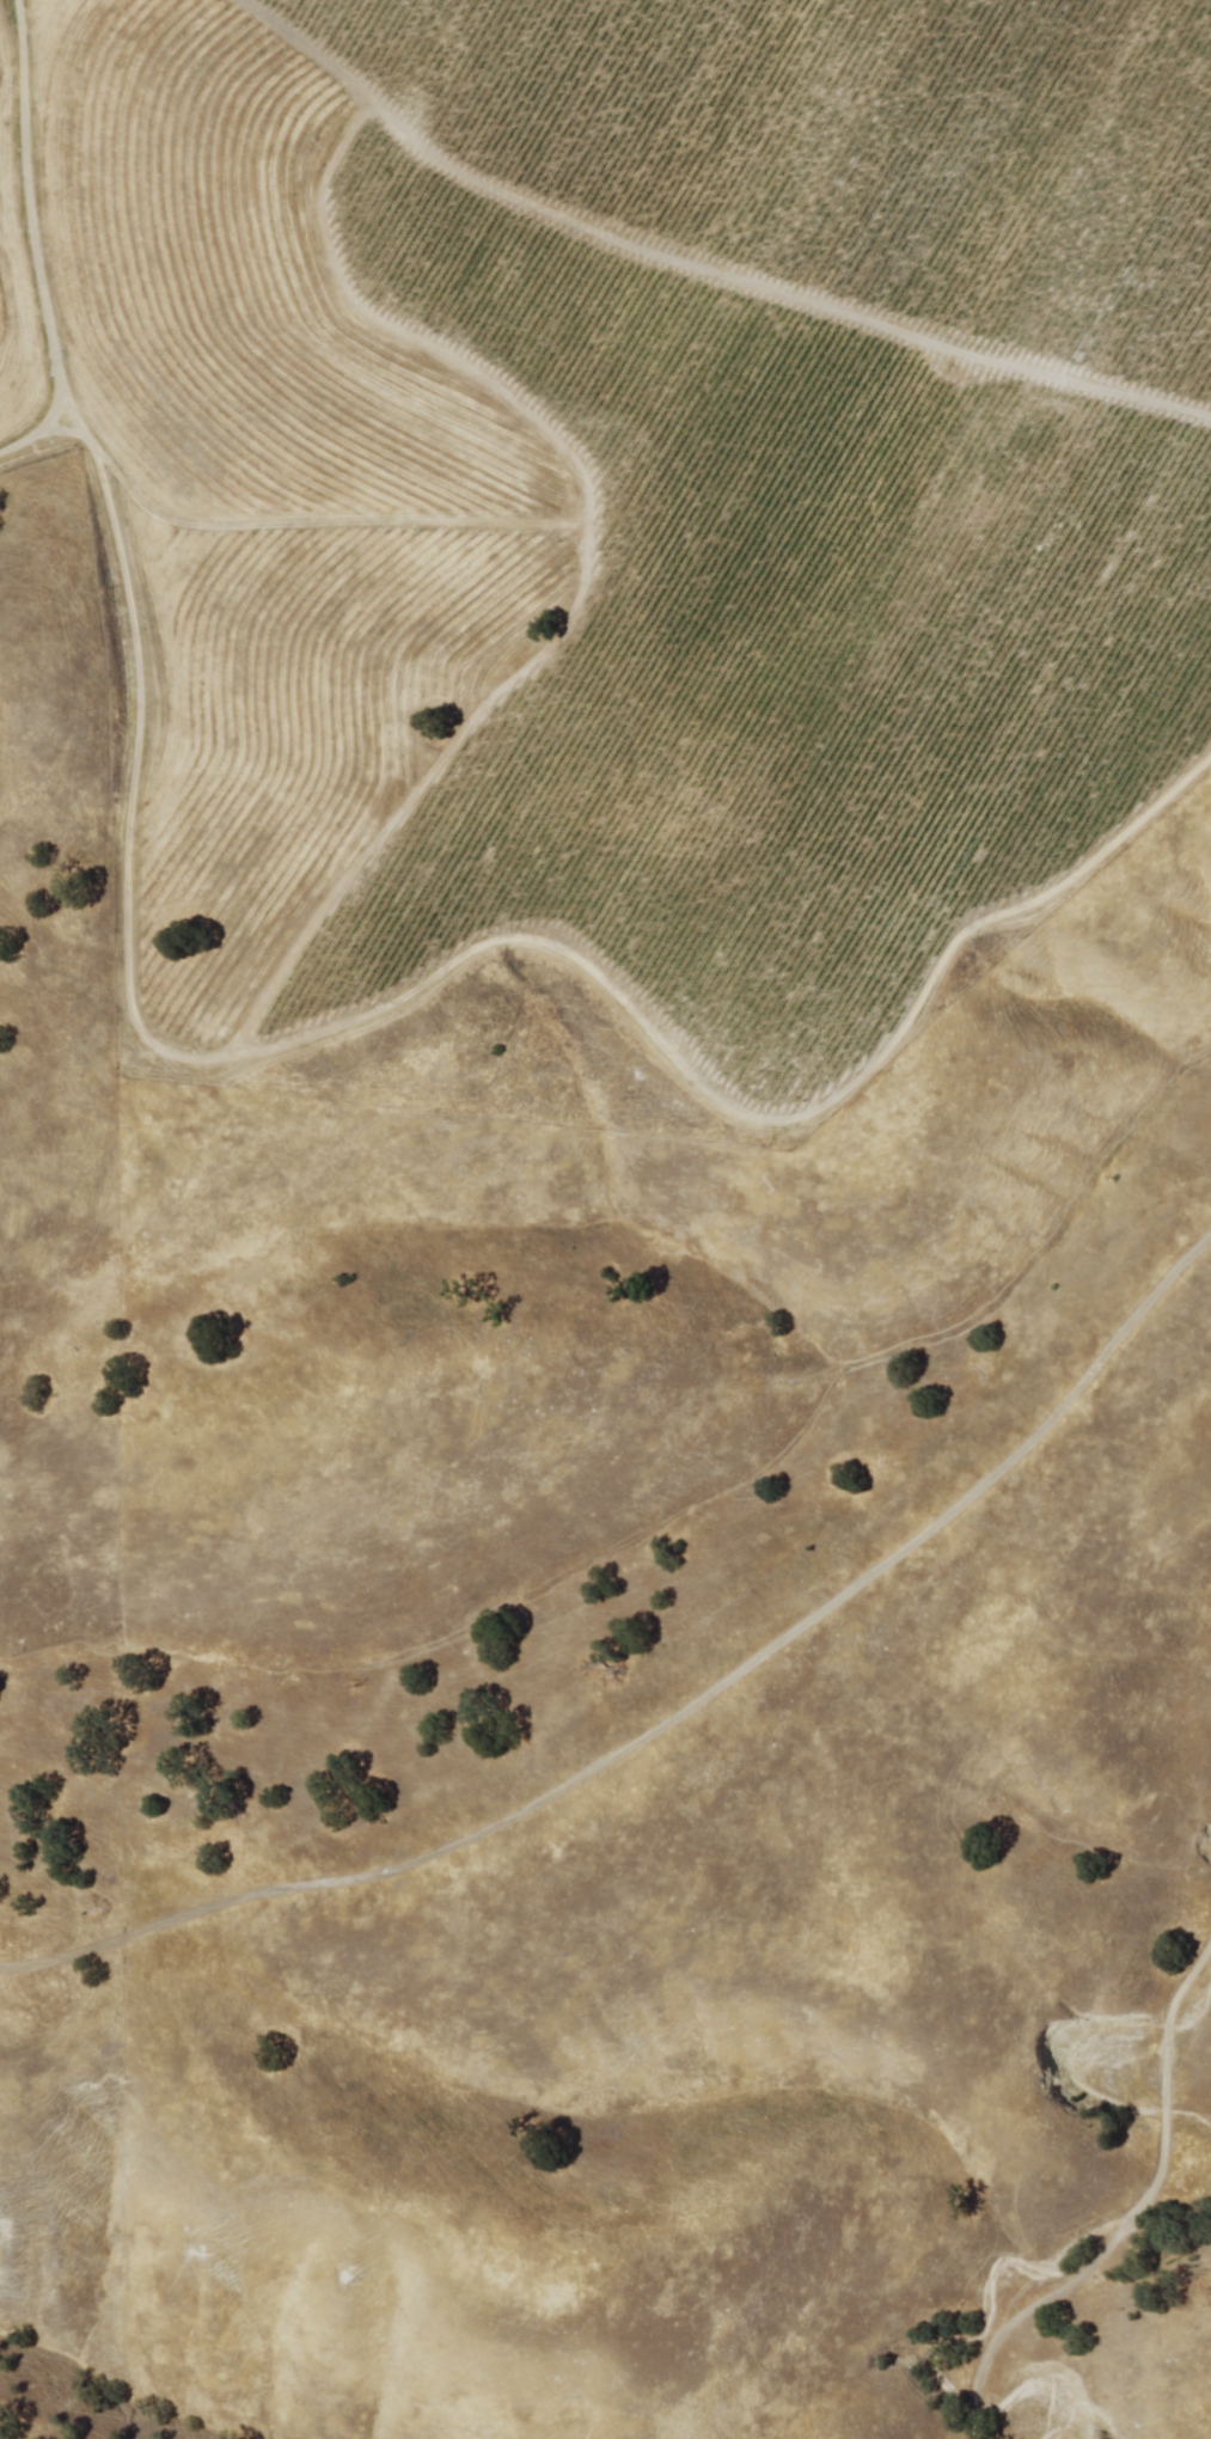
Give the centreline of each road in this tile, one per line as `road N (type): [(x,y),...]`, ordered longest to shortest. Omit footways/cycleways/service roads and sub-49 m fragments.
road 1 (track): [(0,1962),(72,1960),(277,1891),(385,1877),(509,1823),(668,1728),(1002,1477),(1210,1239)]
road 2 (track): [(972,2438),(971,2403),(996,2340),(1019,2312),(1100,2258),(1166,2154),(1172,2010),(1210,1945)]

